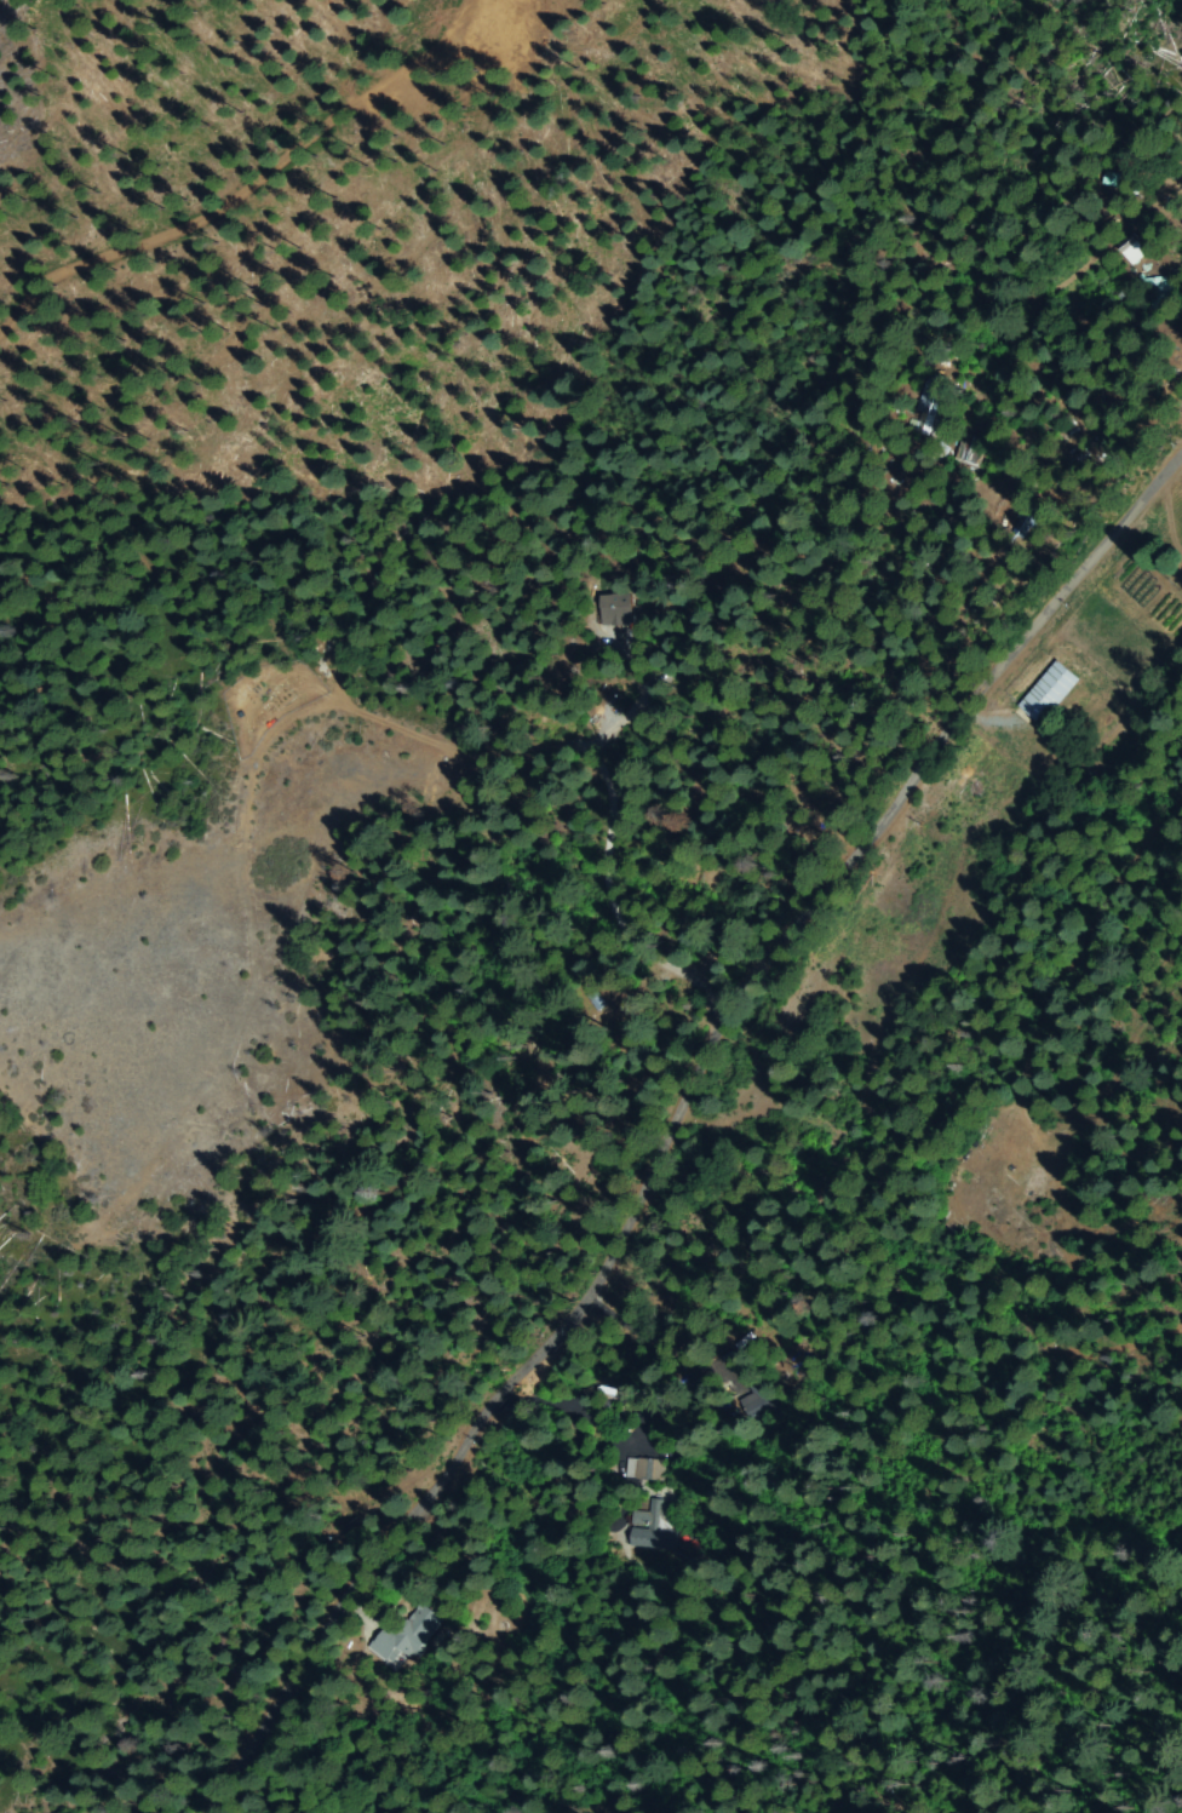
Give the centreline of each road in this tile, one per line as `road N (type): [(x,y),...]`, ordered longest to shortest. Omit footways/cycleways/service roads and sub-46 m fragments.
road 1 (residential): [(213,1812),(354,1587),(444,1487),(497,1402),(590,1304),(678,1146),(718,1020),(897,814),(1137,504),(1181,462)]

